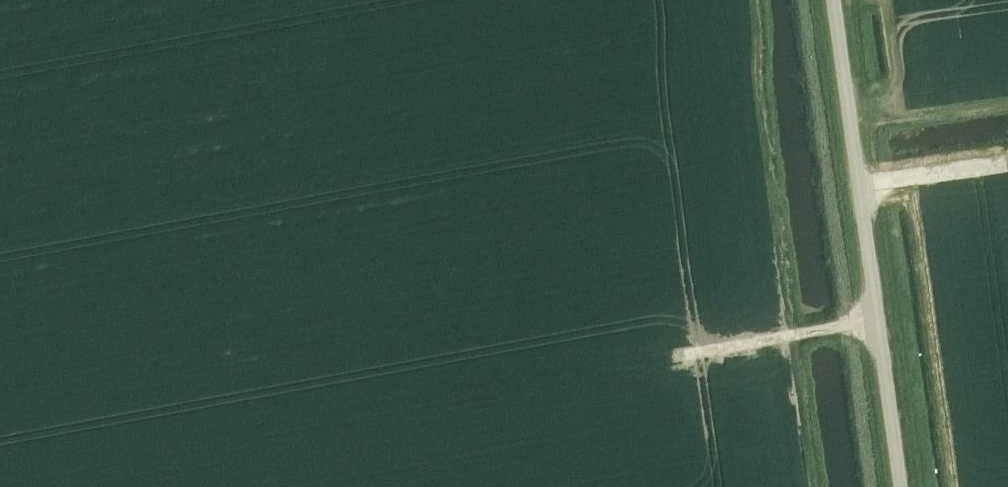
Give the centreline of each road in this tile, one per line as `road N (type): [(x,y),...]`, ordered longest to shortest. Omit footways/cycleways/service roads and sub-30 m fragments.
road 1 (unclassified): [(898,486),(830,0)]

